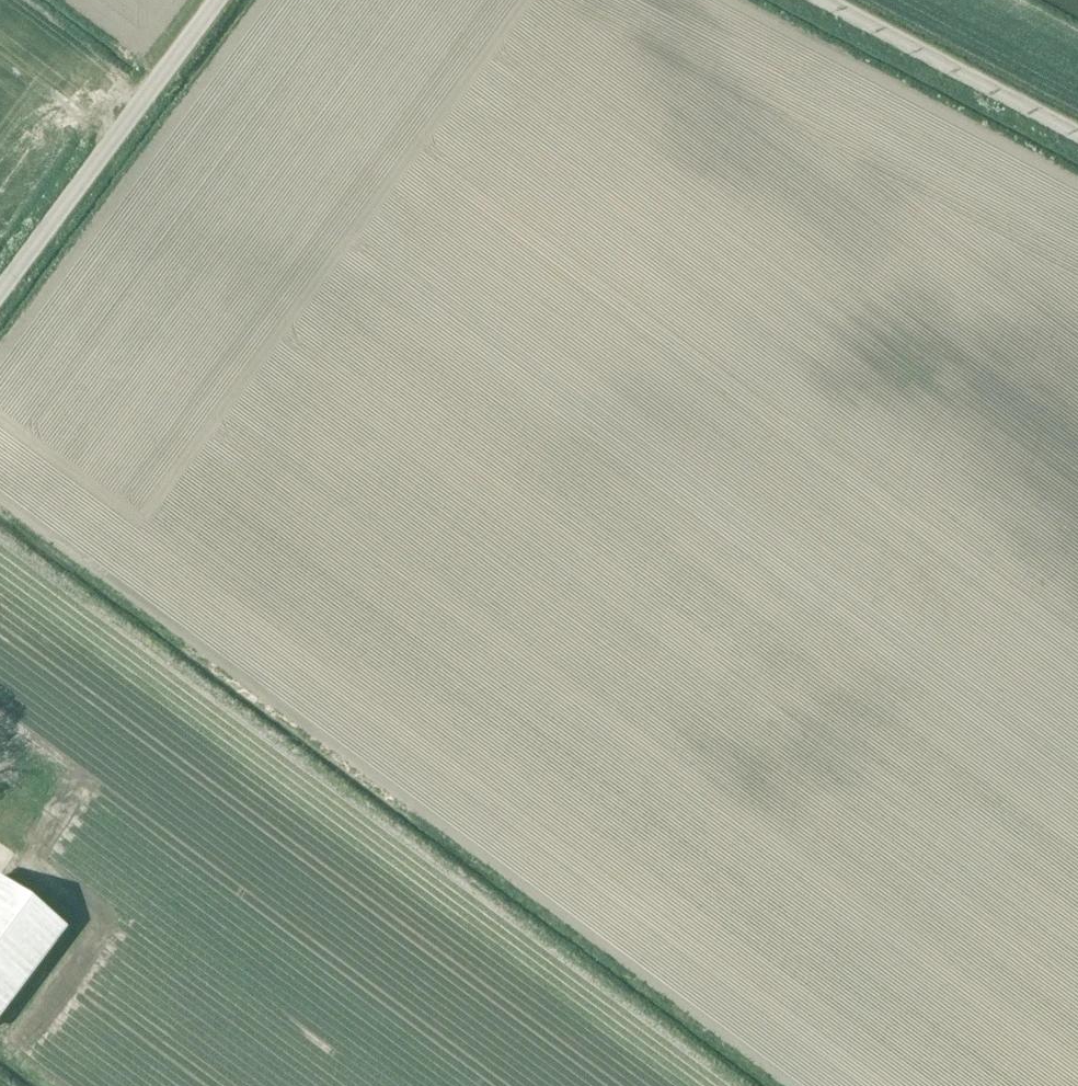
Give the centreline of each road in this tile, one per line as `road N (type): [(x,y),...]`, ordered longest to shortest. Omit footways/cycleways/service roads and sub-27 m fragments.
road 1 (unclassified): [(0,295),(219,0)]
road 2 (unclassified): [(1077,136),(820,0)]

